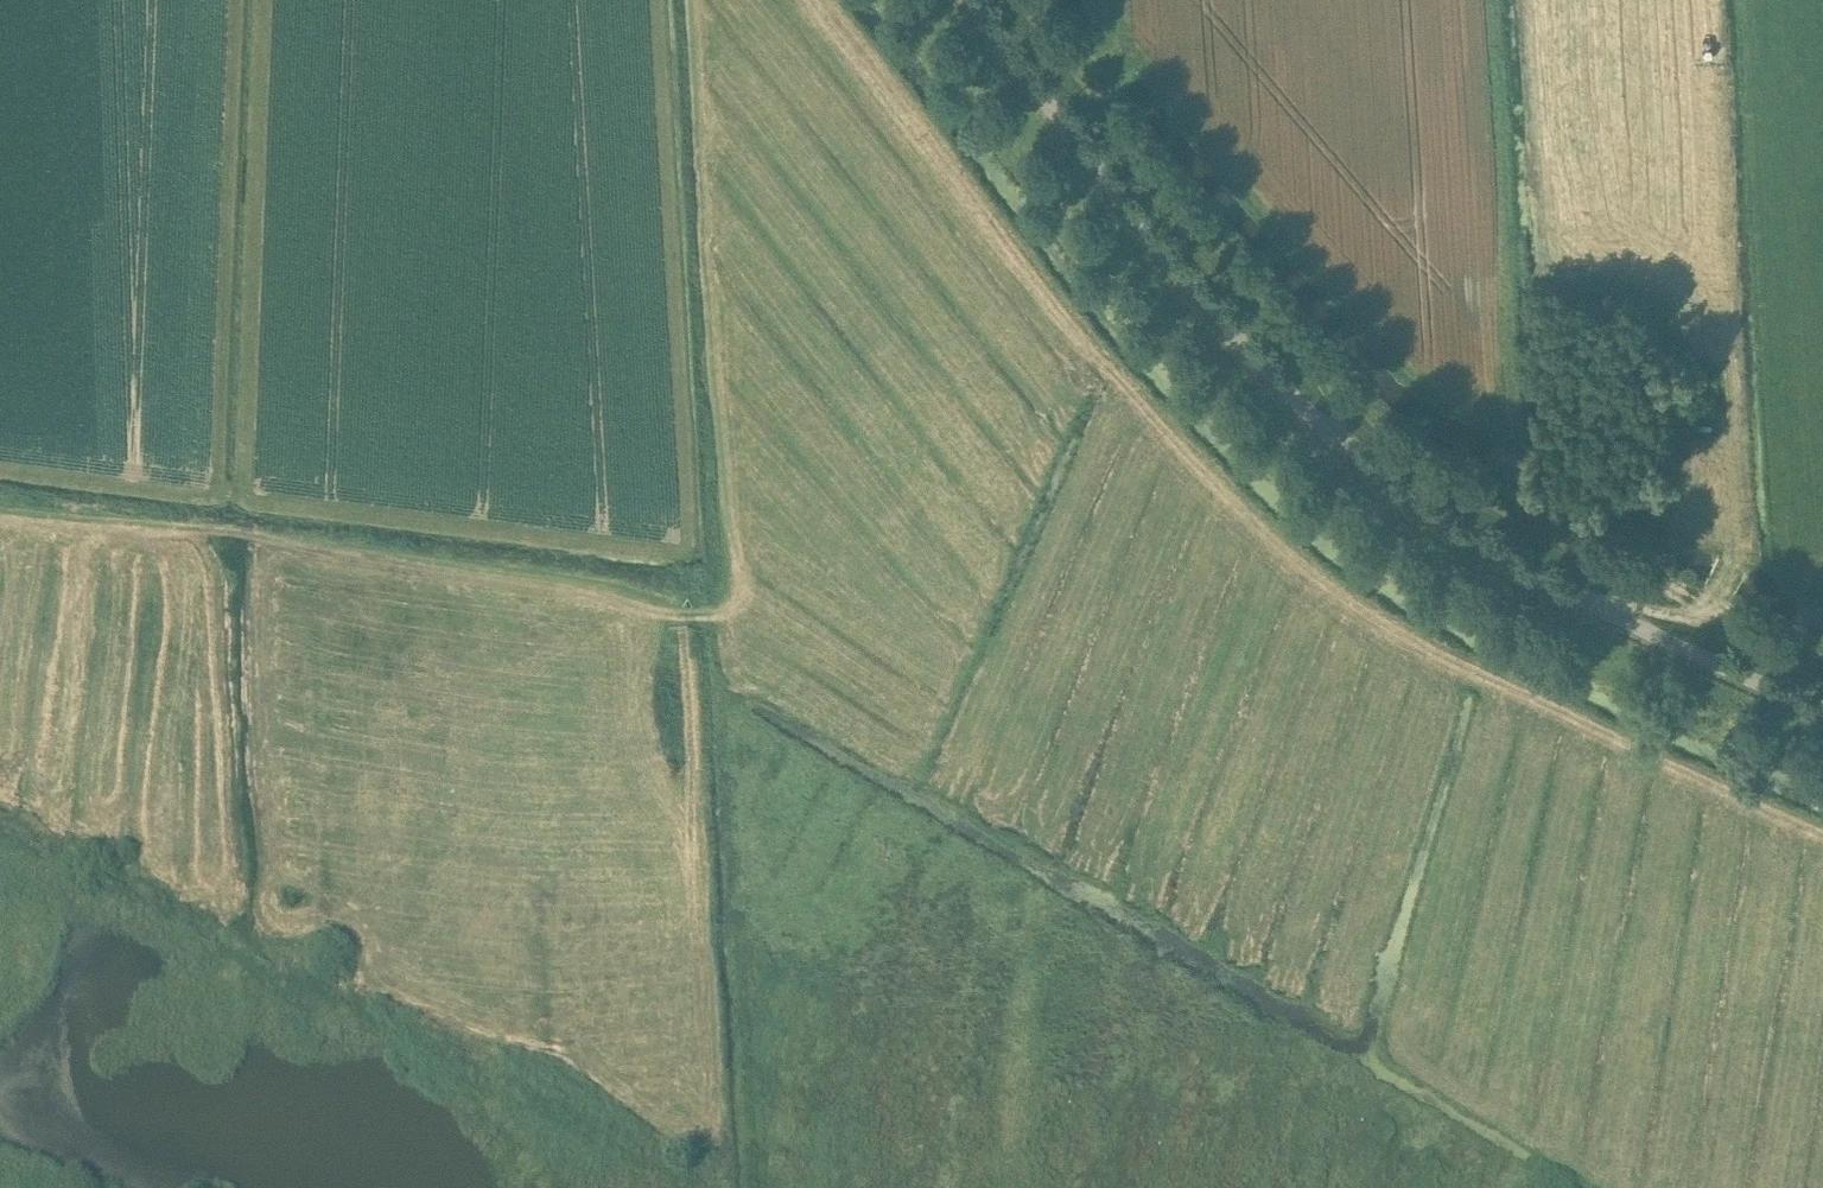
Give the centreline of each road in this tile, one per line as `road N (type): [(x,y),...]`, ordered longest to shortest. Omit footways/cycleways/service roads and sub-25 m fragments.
road 1 (unclassified): [(1822,710),(1649,635),(1538,576),(1434,515),(1361,459),(1295,400),(1189,283),(970,0)]

